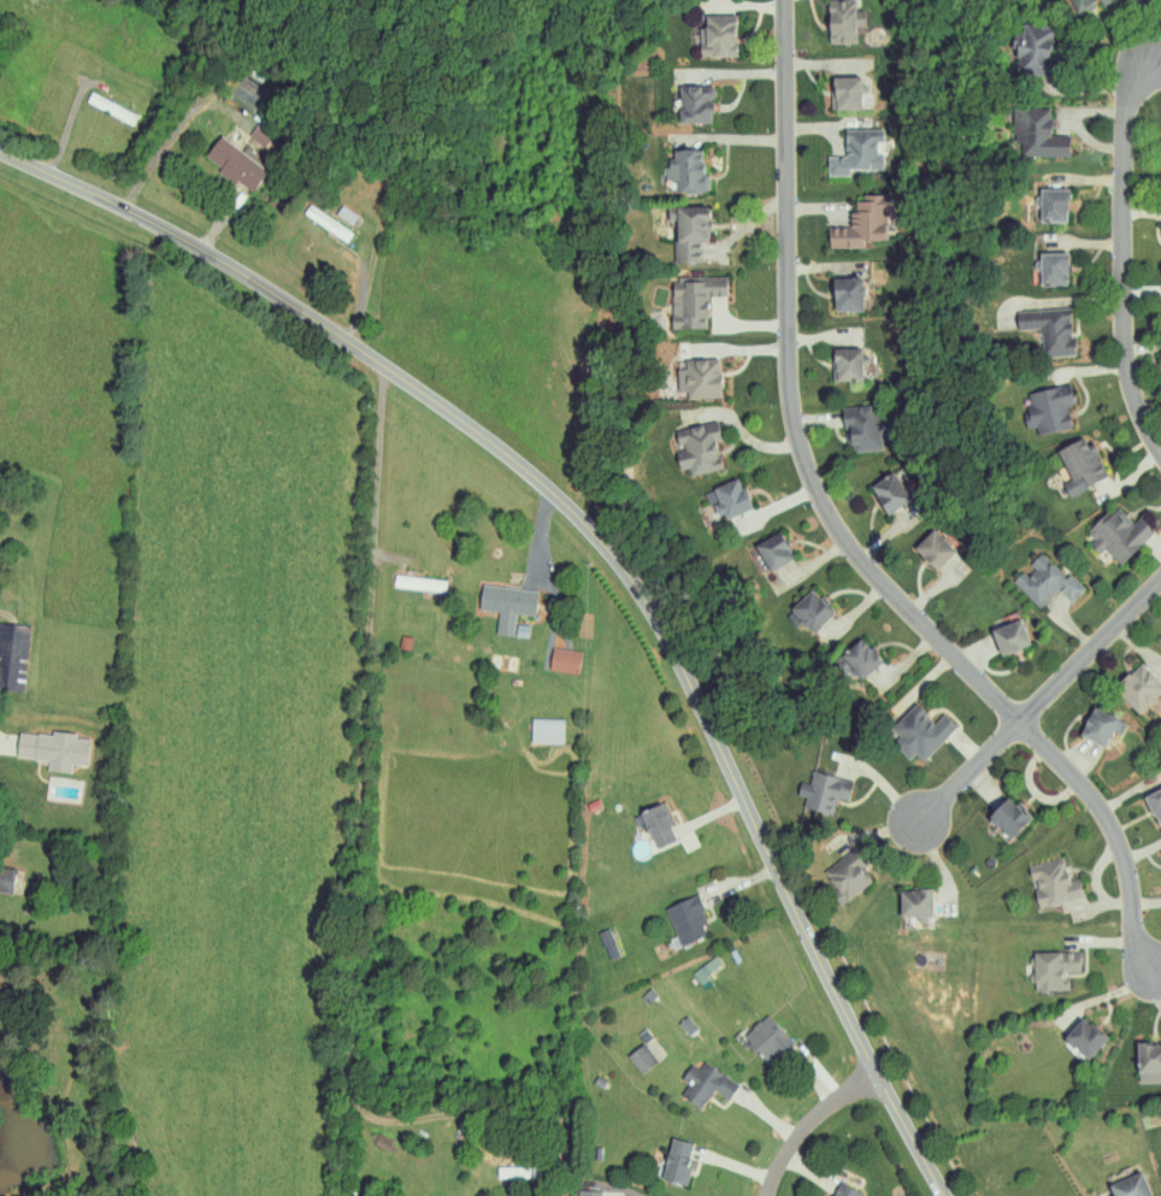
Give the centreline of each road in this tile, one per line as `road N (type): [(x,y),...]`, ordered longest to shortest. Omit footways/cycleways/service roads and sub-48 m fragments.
road 1 (residential): [(944,1195),(673,648),(589,526),(446,408),(273,293),(184,238),(0,150)]
road 2 (residential): [(783,0),(788,399),(800,461),(880,573),(1103,811),(1128,872),(1145,967)]
road 3 (residential): [(382,364),(354,1086),(361,1100),(396,1106),(548,1109)]
road 4 (residential): [(1160,457),(1133,397),(1121,307),(1124,112),(1145,73)]
road 5 (residential): [(1160,586),(914,824)]
road 6 (residential): [(877,1070),(796,1135),(766,1195)]

